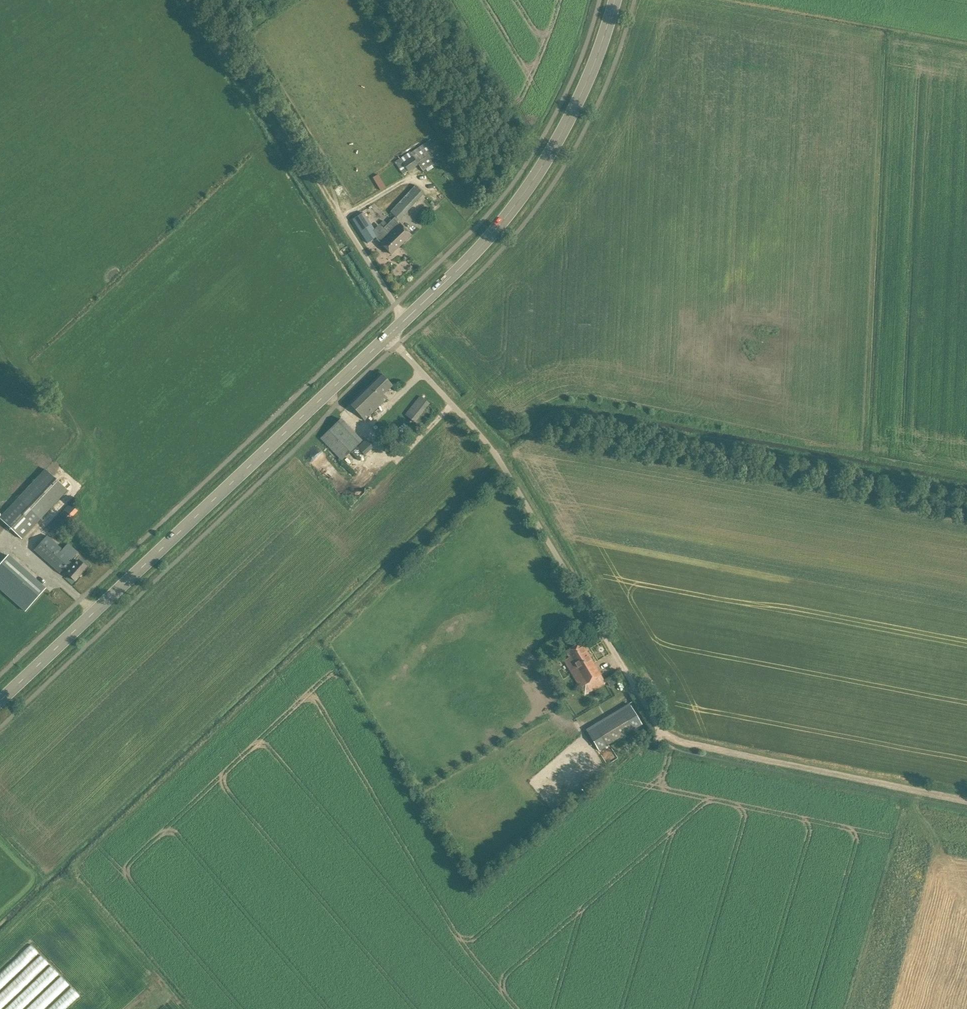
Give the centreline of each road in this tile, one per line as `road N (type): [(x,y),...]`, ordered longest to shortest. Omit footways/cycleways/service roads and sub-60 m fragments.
road 1 (secondary): [(0,700),(398,326)]
road 2 (unclassified): [(672,739),(498,459),(398,345),(398,326)]
road 3 (secondary): [(398,326),(504,224),(571,114),(613,0)]
road 4 (track): [(966,799),(672,739)]
road 5 (track): [(319,641),(502,466)]
road 6 (track): [(341,213),(207,0)]
road 7 (track): [(491,896),(633,775),(666,766),(672,739)]
road 8 (unclassified): [(398,326),(395,304),(341,213)]

